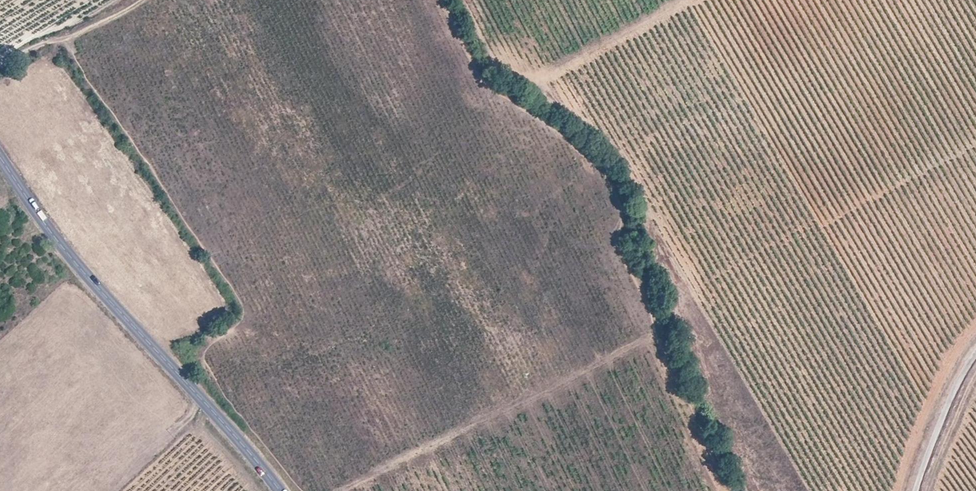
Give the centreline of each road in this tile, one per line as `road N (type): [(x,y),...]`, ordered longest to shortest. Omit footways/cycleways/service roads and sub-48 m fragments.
road 1 (tertiary): [(279,490),(59,244),(0,160)]
road 2 (unclassified): [(975,355),(935,433),(916,490)]

